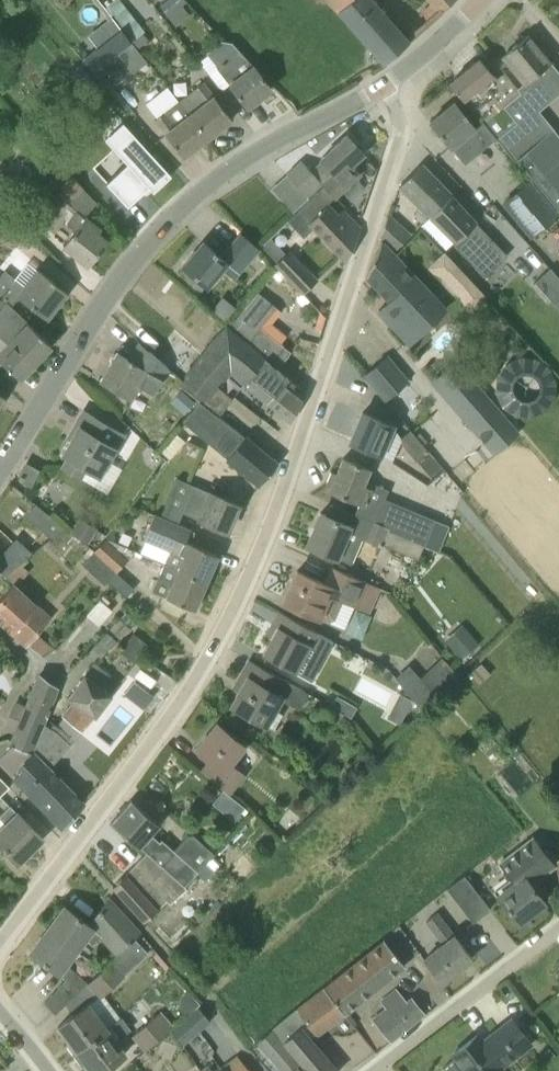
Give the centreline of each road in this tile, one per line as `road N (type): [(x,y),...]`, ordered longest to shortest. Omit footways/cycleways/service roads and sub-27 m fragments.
road 1 (residential): [(0,939),(76,849),(229,619),(278,501),(394,154),(399,123),(384,86)]
road 2 (tertiary): [(0,474),(141,248),(177,212),(261,150),(384,86)]
road 3 (residential): [(368,1070),(558,925)]
road 4 (tertiary): [(384,86),(479,0)]

